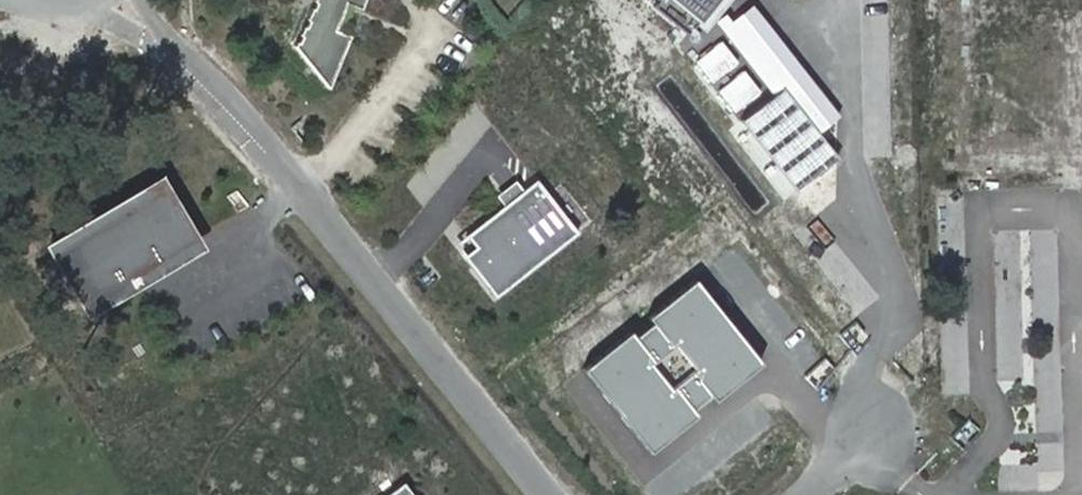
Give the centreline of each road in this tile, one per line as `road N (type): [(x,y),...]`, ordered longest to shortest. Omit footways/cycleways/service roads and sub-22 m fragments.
road 1 (unclassified): [(547,494),(211,85),(161,38)]

